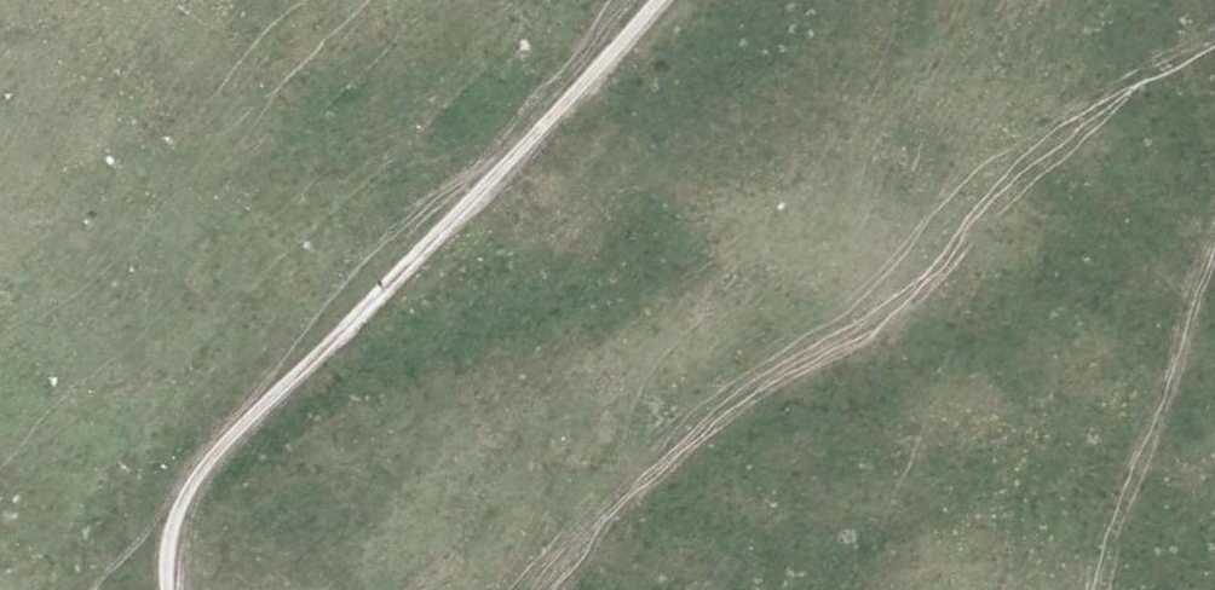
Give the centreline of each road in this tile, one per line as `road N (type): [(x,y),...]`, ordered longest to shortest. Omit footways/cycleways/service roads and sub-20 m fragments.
road 1 (track): [(661,0),(203,469),(168,536),(167,589)]

